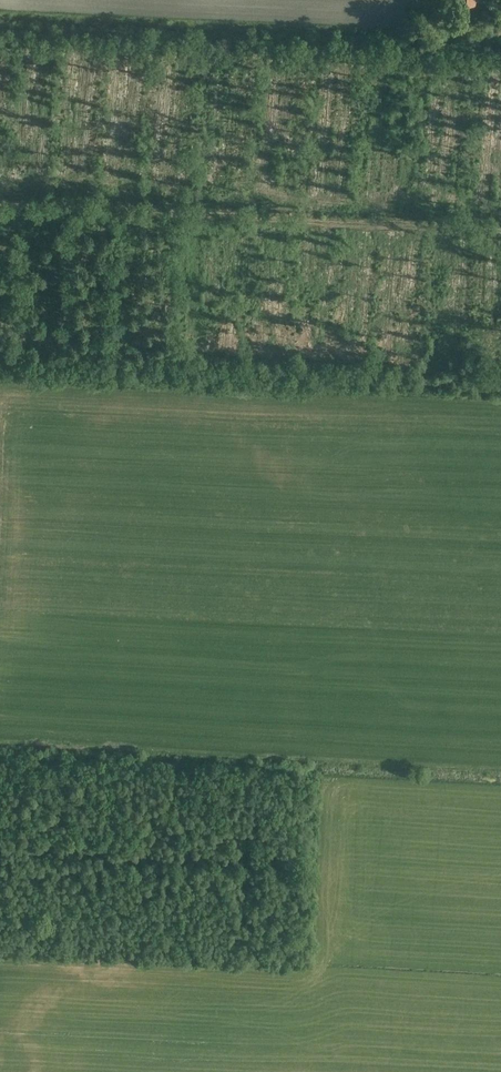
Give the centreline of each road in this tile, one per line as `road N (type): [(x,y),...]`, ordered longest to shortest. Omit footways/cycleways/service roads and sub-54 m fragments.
road 1 (track): [(500,230),(0,207)]

